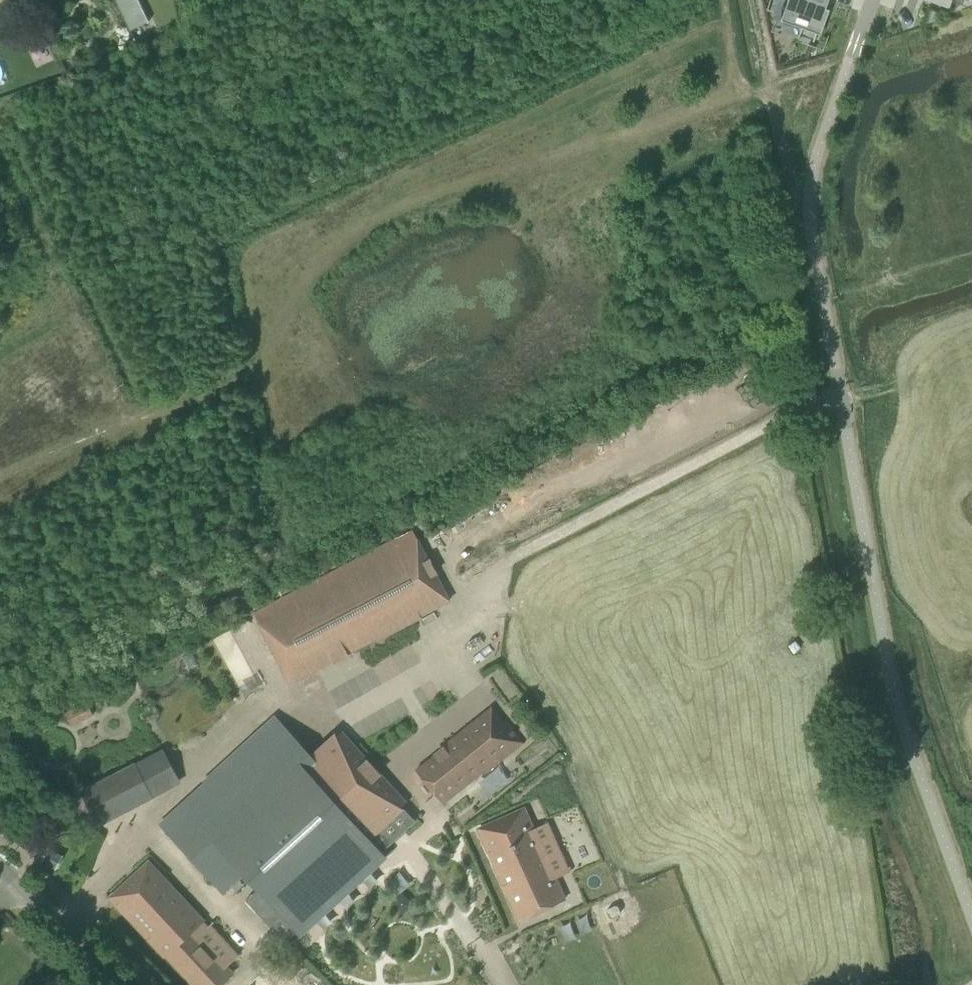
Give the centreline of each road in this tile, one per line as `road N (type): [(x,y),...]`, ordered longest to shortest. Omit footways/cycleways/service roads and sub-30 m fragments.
road 1 (tertiary): [(116,984),(0,868)]

